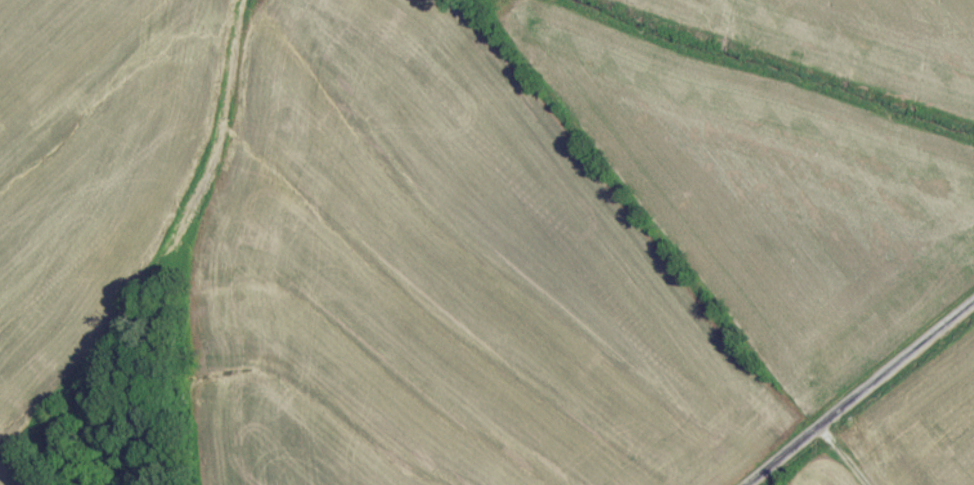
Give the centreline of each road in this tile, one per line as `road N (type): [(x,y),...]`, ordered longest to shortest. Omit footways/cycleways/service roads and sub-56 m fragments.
road 1 (residential): [(973,303),(749,484)]

